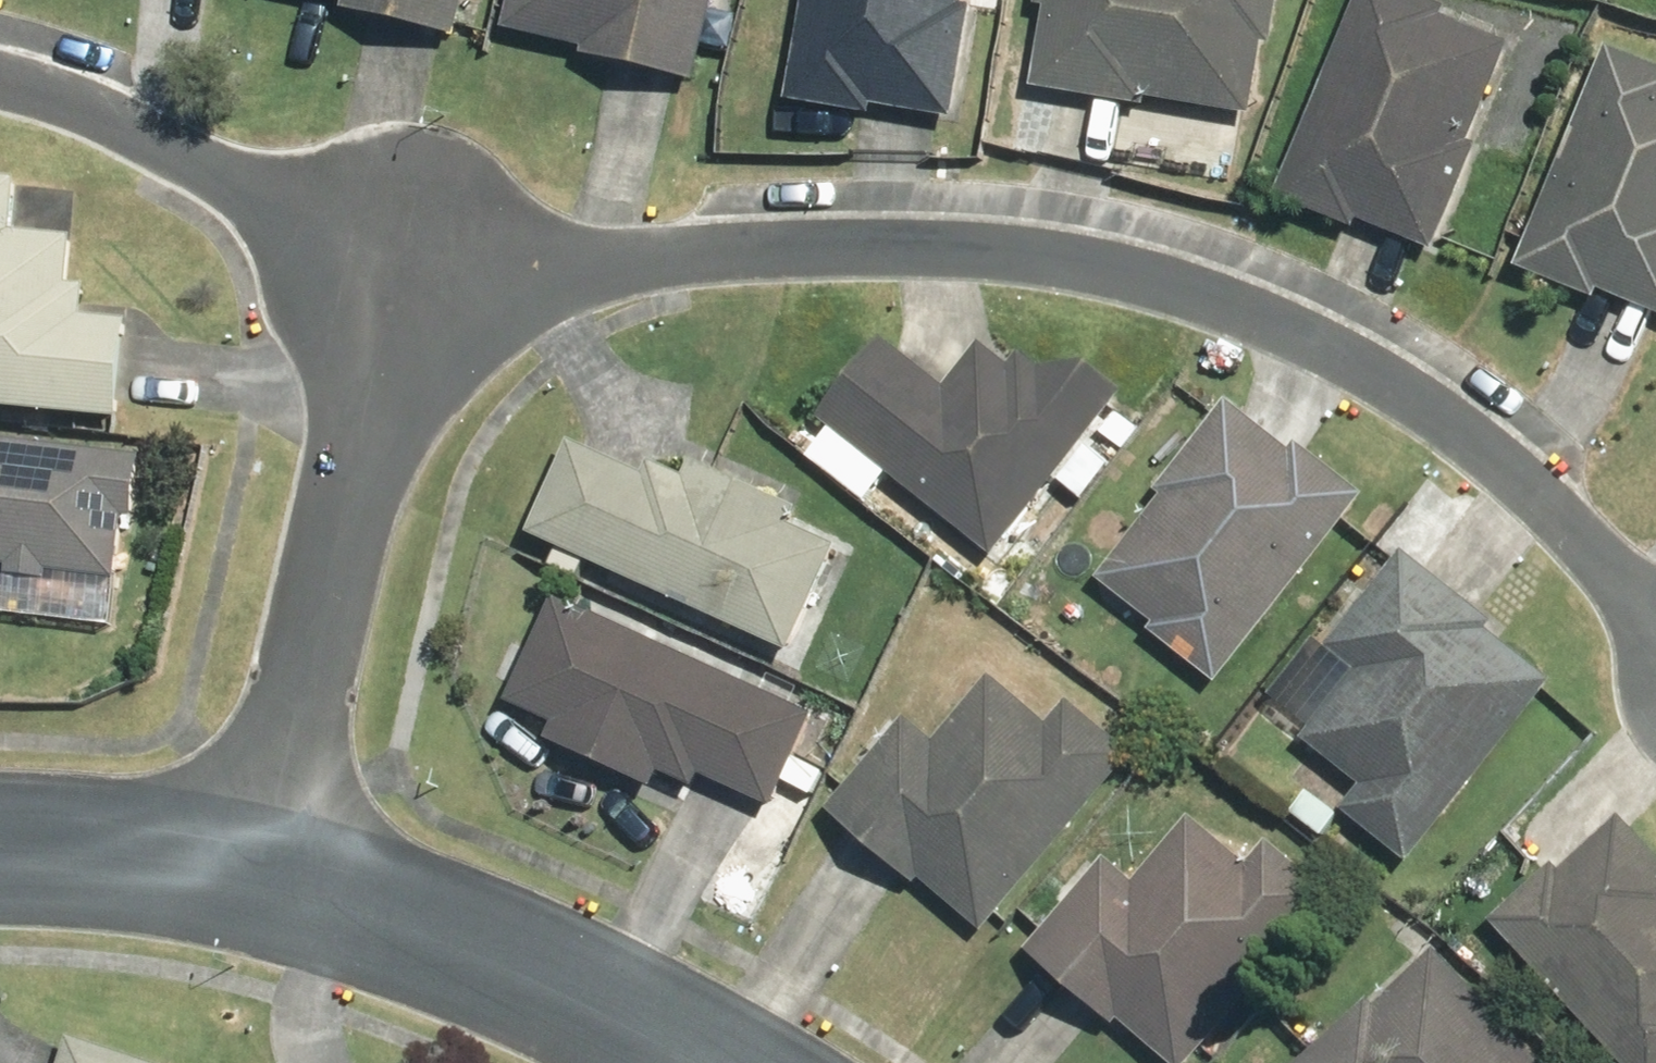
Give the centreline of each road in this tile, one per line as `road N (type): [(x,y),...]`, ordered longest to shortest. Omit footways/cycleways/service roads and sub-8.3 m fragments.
road 1 (residential): [(403,276),(790,251),(1053,255),(1292,323),(1505,467),(1655,614)]
road 2 (residential): [(262,869),(403,276)]
road 3 (residential): [(262,869),(504,951),(707,1062)]
road 4 (residential): [(0,84),(154,134),(403,276)]
road 5 (residential): [(0,856),(262,869)]

